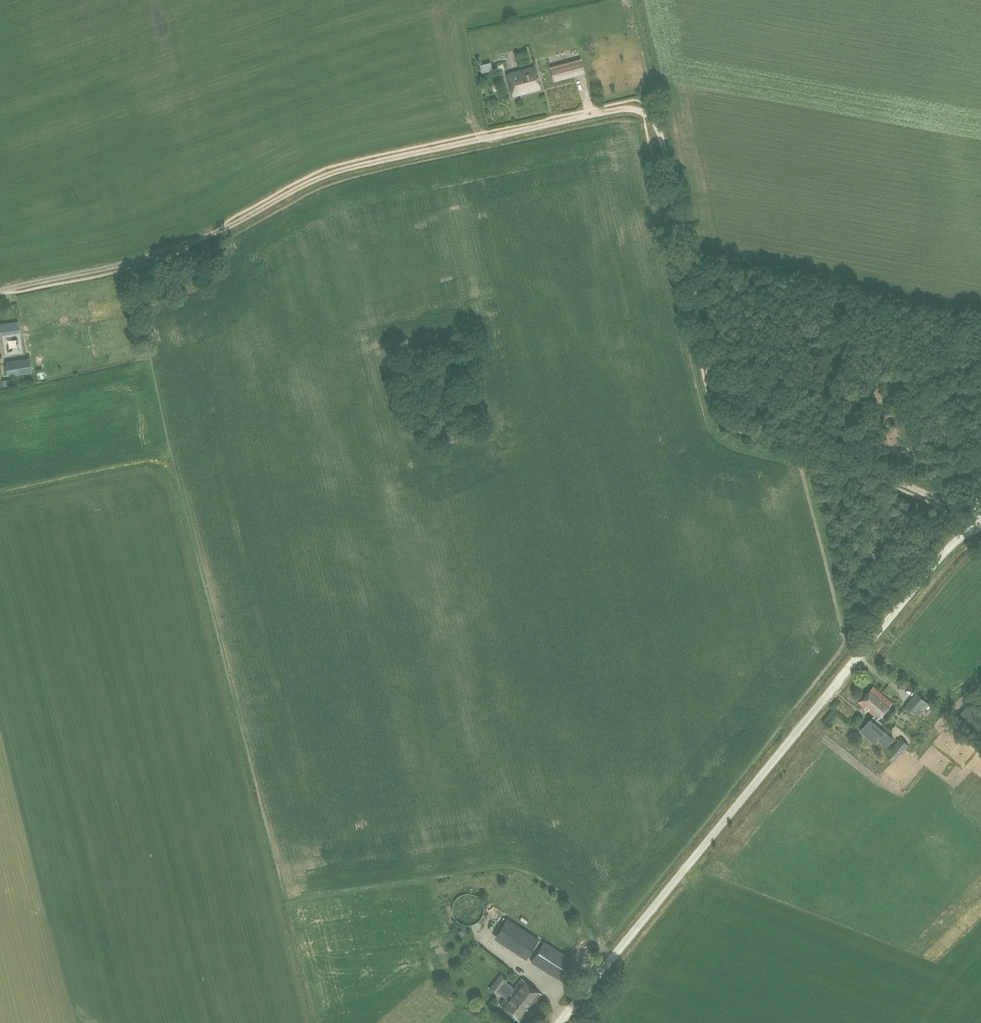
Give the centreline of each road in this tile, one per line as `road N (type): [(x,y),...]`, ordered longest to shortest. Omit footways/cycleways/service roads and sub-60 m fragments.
road 1 (track): [(6,290),(185,245),(347,170),(638,109),(664,137),(719,410),(821,445),(978,517)]
road 2 (unclassified): [(560,1022),(955,544),(980,528)]

